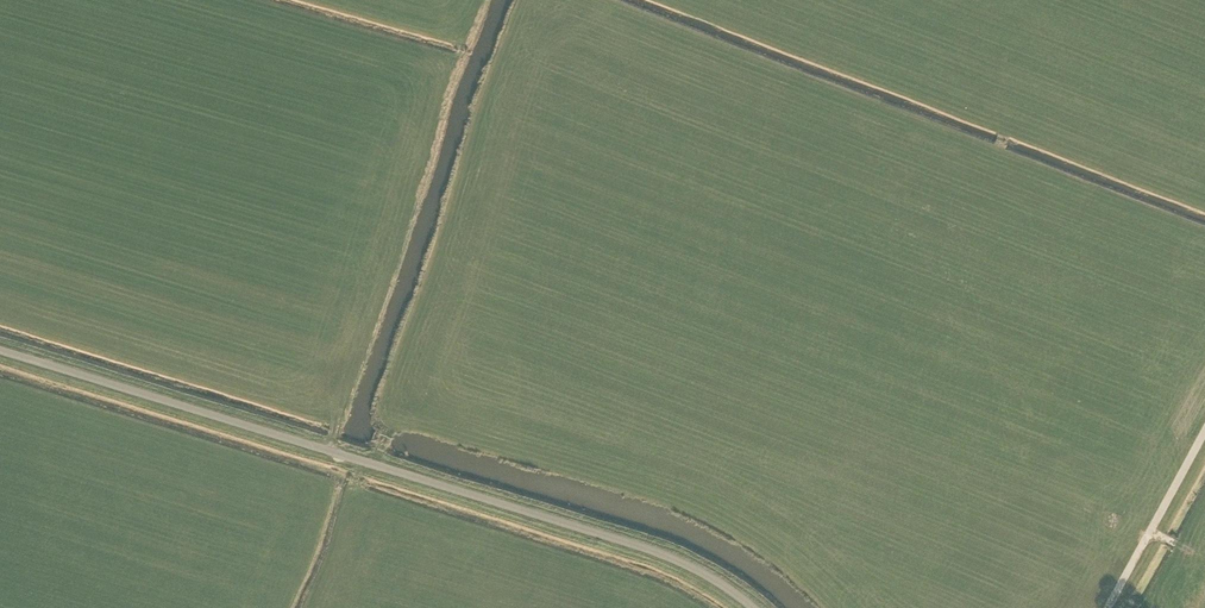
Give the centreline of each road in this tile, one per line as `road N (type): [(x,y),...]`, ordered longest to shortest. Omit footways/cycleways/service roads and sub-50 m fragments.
road 1 (unclassified): [(754,607),(699,571),(636,545),(0,350)]
road 2 (track): [(1204,430),(1108,607)]

